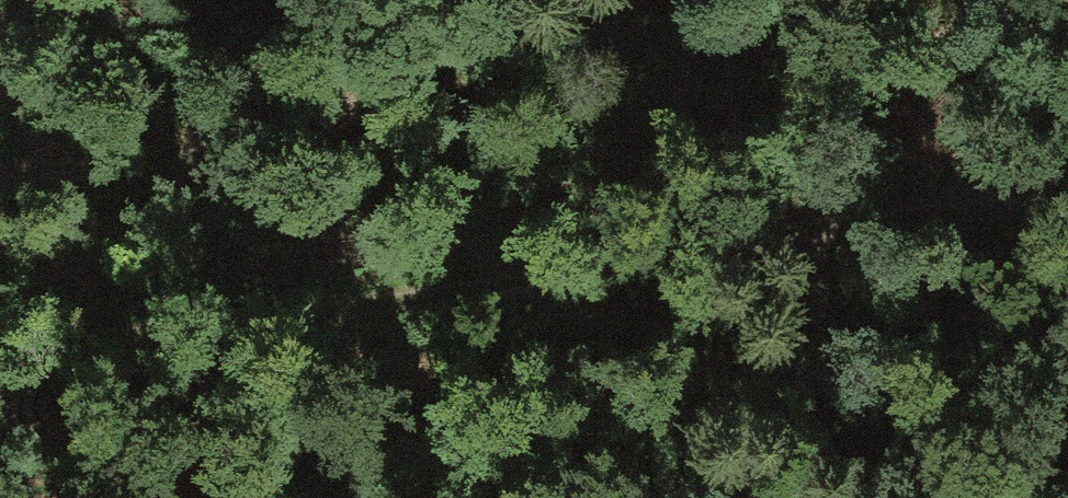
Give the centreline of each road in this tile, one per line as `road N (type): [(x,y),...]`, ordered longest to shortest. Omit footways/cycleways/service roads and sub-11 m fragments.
road 1 (track): [(0,351),(430,315),(1000,214),(1067,217)]
road 2 (track): [(0,242),(494,59),(628,0)]
road 3 (track): [(655,274),(386,423),(280,497)]
road 4 (track): [(1030,0),(756,167)]

